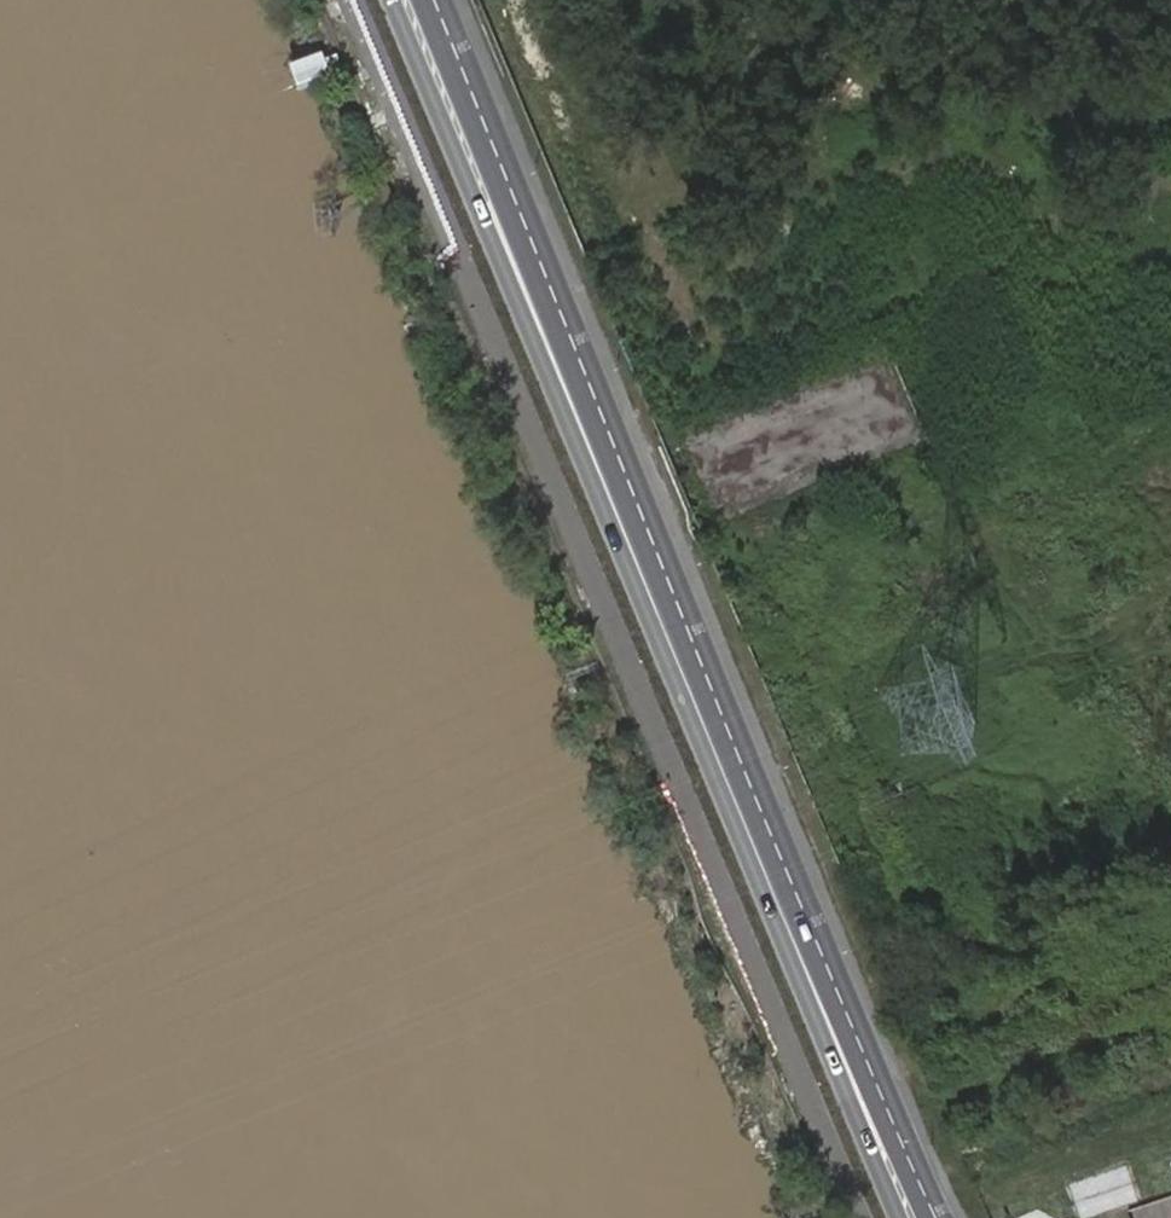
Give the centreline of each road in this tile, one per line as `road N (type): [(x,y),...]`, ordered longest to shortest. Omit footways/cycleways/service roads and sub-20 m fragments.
road 1 (secondary): [(392,0),(899,1217)]
road 2 (secondary): [(938,1217),(814,934),(435,0)]

